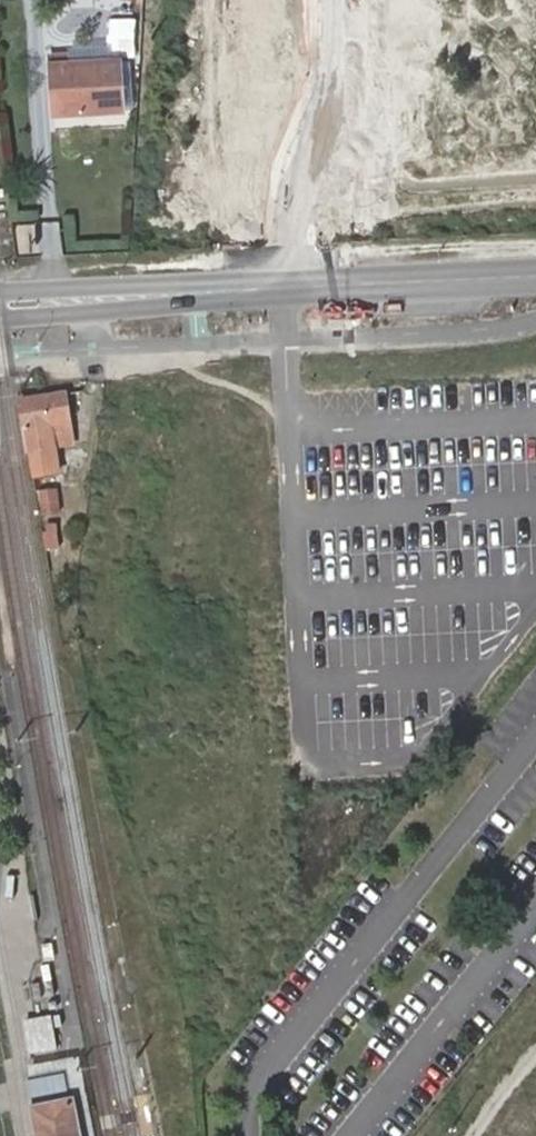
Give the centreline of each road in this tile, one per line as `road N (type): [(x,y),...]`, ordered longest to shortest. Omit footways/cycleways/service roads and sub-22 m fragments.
road 1 (tertiary): [(0,305),(535,276)]

